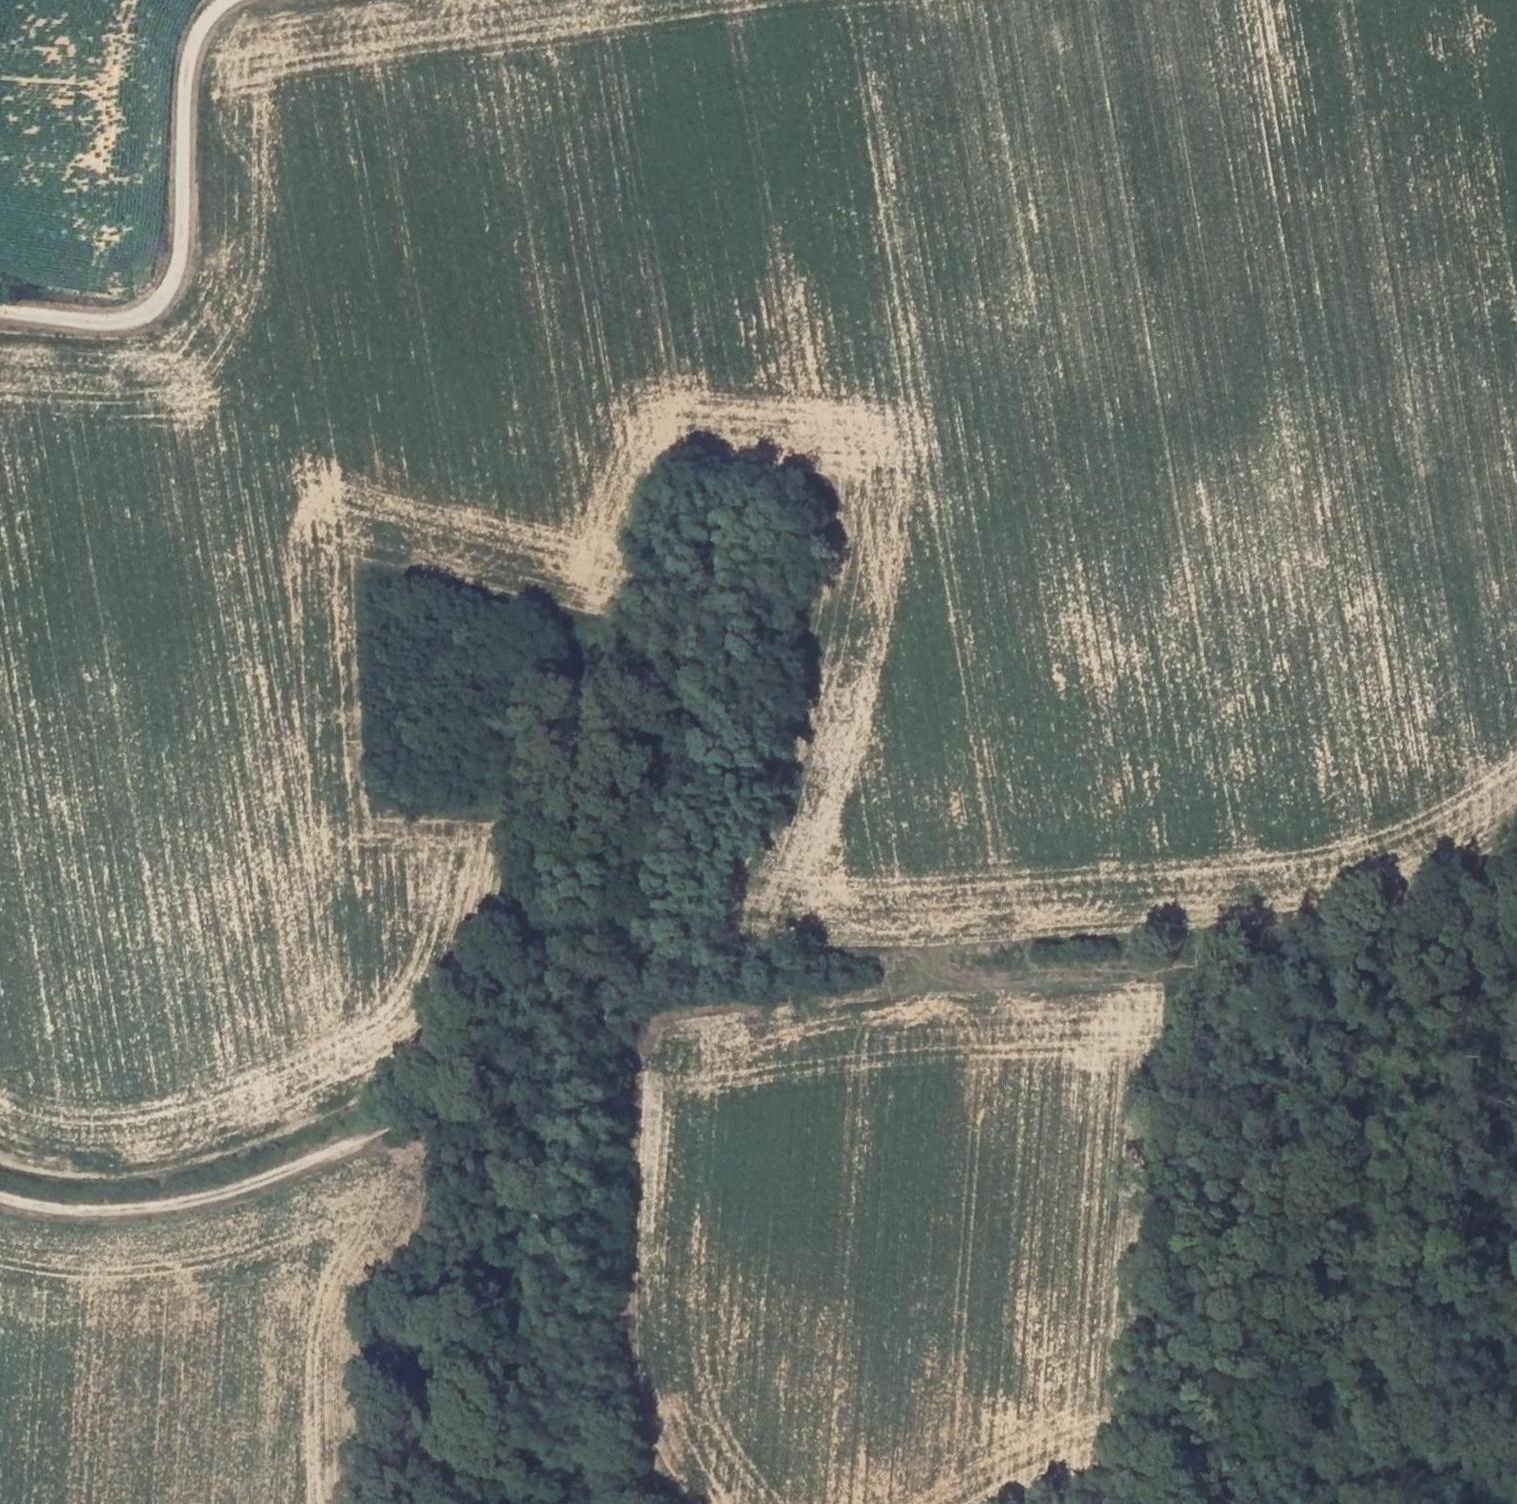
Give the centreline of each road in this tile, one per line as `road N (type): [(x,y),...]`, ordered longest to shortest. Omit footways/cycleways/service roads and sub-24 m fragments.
road 1 (track): [(0,311),(99,322),(169,295),(181,247),(185,61),(209,12),(229,0)]
road 2 (track): [(0,1200),(39,1213),(135,1215),(374,1150)]

